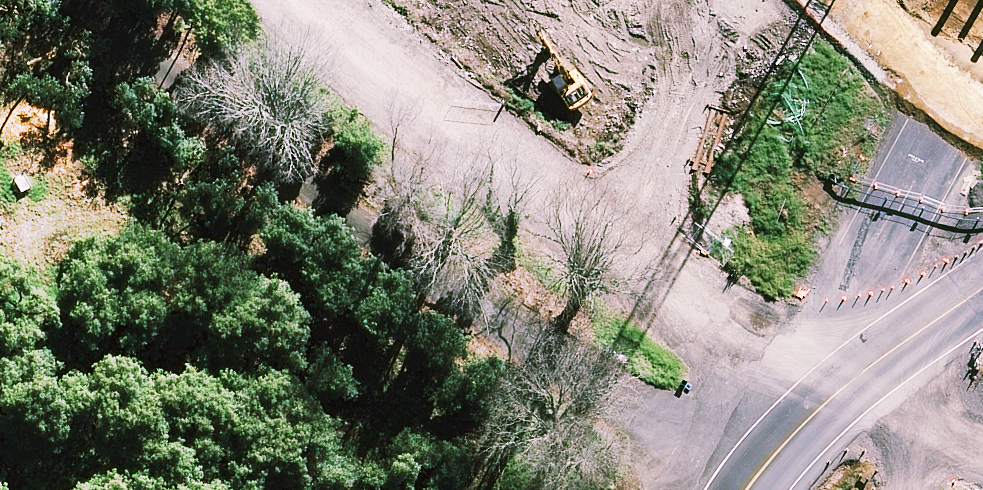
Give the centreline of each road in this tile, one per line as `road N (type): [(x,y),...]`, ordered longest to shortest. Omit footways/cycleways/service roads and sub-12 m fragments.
road 1 (track): [(746,484),(580,386),(110,0)]
road 2 (track): [(746,484),(679,315),(279,0)]
road 3 (tertiary): [(746,484),(982,51)]

